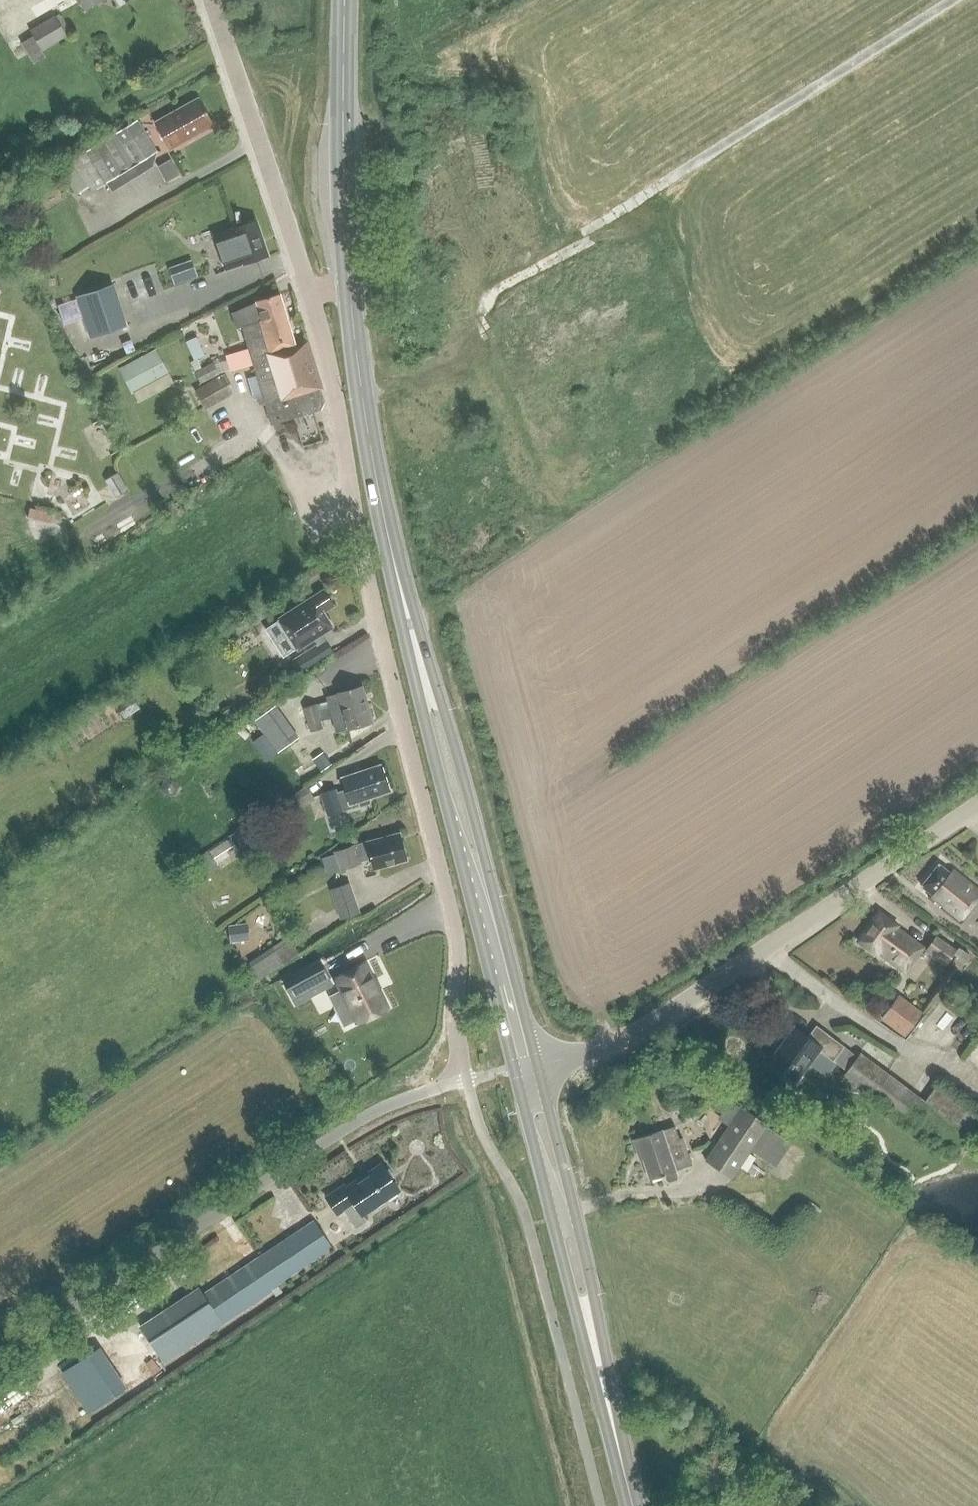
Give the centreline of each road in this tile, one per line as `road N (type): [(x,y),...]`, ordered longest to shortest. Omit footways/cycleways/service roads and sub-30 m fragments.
road 1 (unclassified): [(0,1355),(380,1108),(464,1078),(456,938),(375,611),(324,342),(211,0)]
road 2 (tertiary): [(412,0),(413,203),(428,374),(458,537),(545,890),(559,926),(601,972),(651,990),(691,988)]
road 3 (primary): [(635,1505),(537,1065),(437,739)]
road 4 (primary): [(437,739),(374,462),(349,286),(345,0)]
road 5 (primary): [(507,1042),(628,1505)]
road 6 (primary): [(507,1042),(516,1142),(610,1505)]
road 7 (tertiary): [(977,805),(744,963),(691,988)]
road 8 (primary): [(437,739),(507,1042)]

